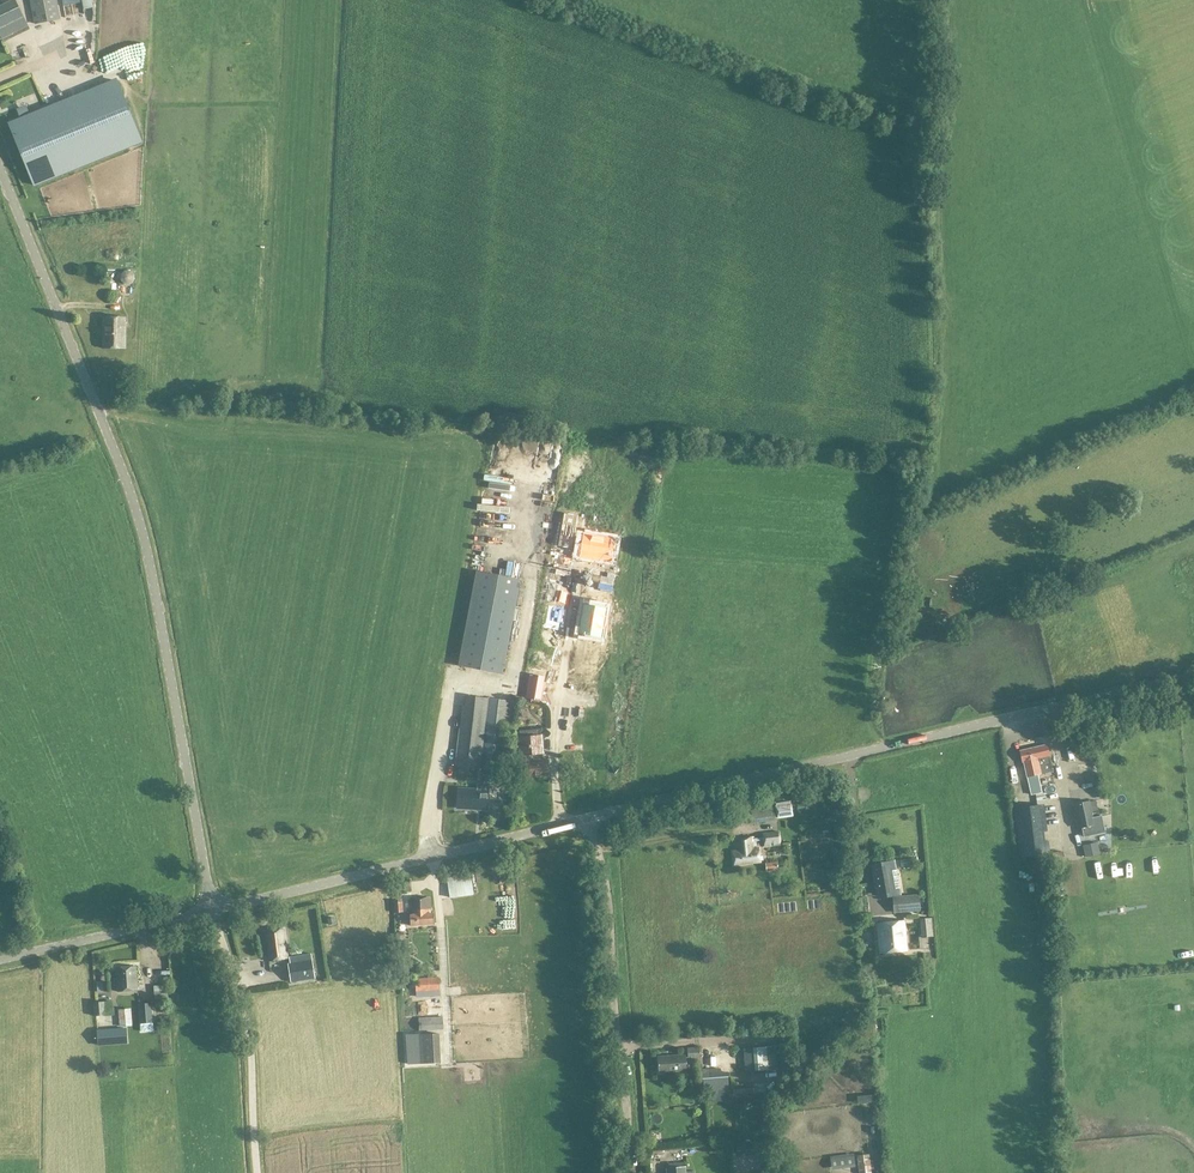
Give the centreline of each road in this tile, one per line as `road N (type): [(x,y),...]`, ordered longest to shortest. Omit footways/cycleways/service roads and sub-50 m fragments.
road 1 (unclassified): [(213,910),(1193,677)]
road 2 (unclassified): [(213,910),(152,560),(122,454),(0,161)]
road 3 (track): [(588,817),(606,877),(630,1172)]
road 4 (track): [(258,1172),(250,1042),(213,910)]
road 5 (unclassified): [(0,960),(213,910)]

